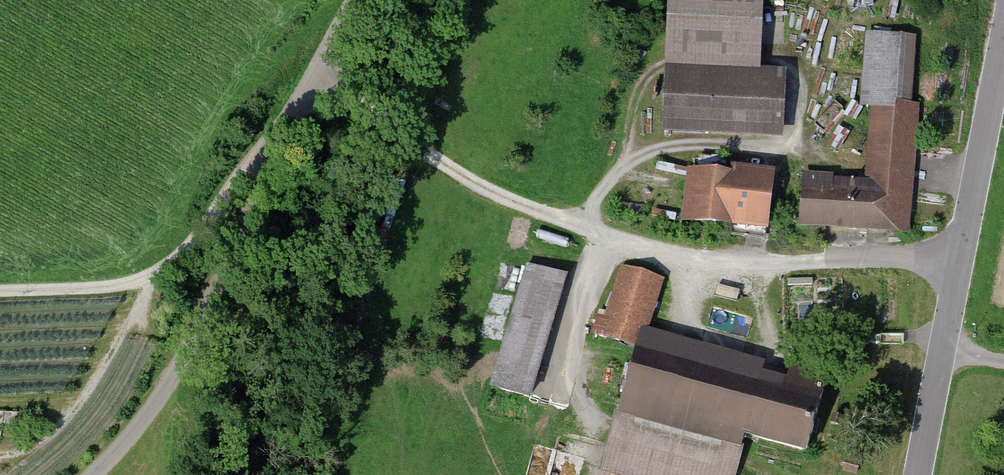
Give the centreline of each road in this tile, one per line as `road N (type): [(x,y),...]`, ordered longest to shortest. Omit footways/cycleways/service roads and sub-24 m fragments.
road 1 (track): [(92,474),(137,435),(217,293),(281,129),(357,0)]
road 2 (tertiary): [(1003,47),(918,474)]
road 3 (track): [(281,129),(157,276),(0,289)]
road 4 (track): [(319,73),(457,173),(588,226)]
road 5 (track): [(157,276),(80,402),(42,442)]

